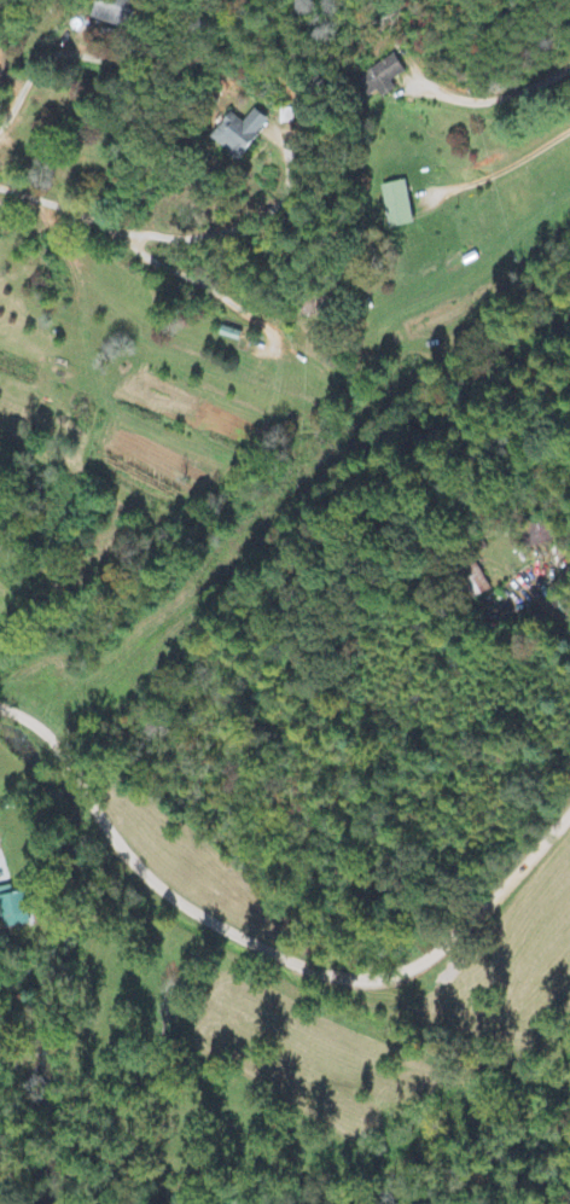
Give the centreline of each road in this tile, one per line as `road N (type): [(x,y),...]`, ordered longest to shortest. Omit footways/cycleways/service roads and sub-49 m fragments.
road 1 (residential): [(0,733),(117,873),(368,1017),(488,1017),(549,973),(569,928)]

